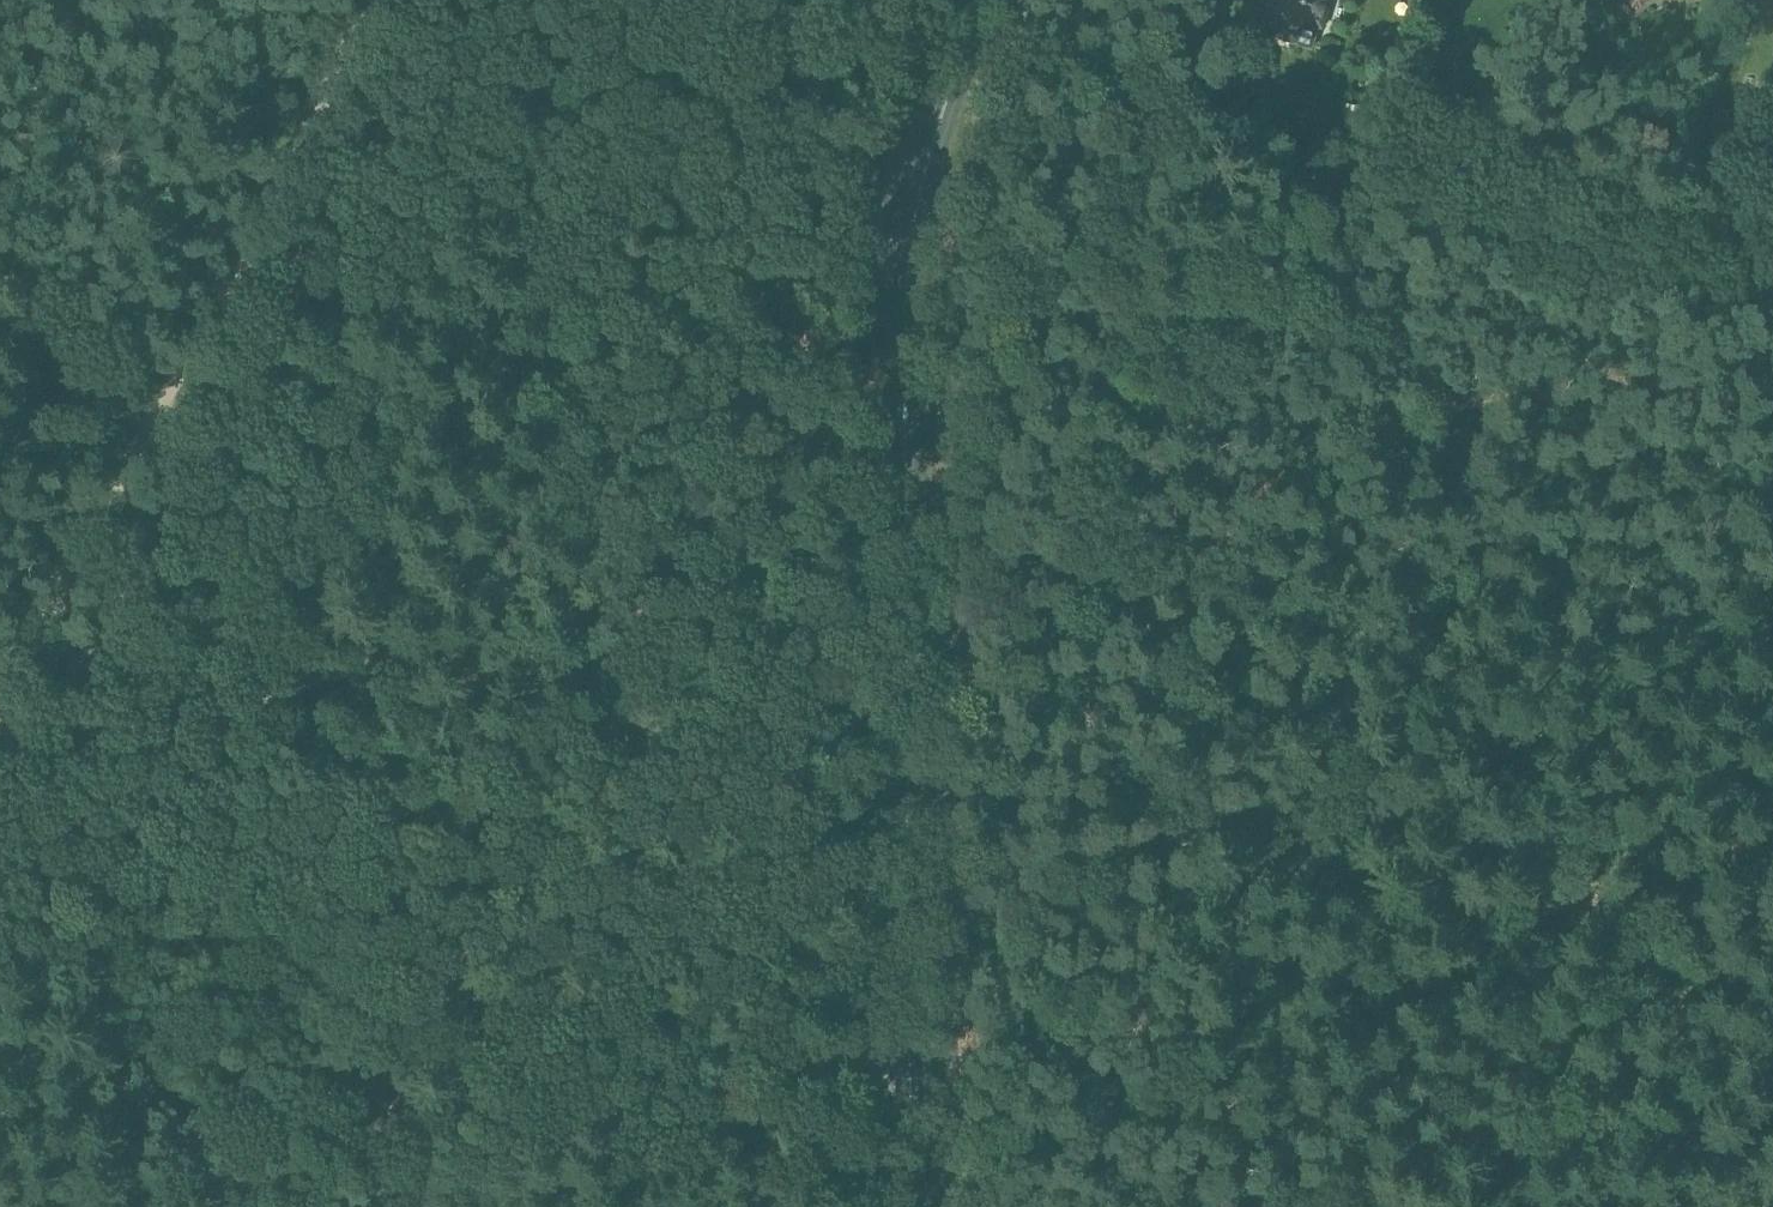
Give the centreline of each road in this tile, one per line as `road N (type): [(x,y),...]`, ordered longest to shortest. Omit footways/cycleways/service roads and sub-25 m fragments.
road 1 (secondary): [(917,1206),(906,306),(917,203),(979,0)]
road 2 (track): [(375,0),(338,84),(0,697)]
road 3 (track): [(915,1126),(785,1126),(758,1139),(759,1164),(811,1206)]

